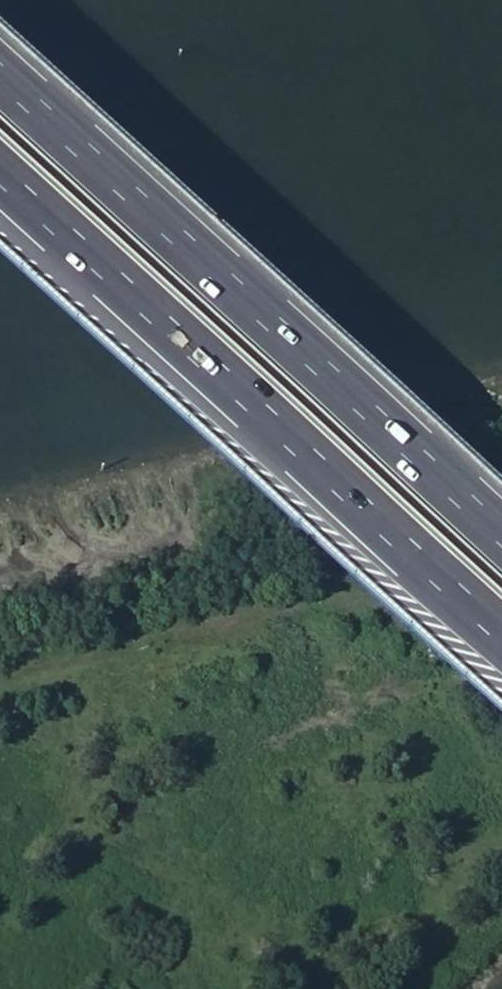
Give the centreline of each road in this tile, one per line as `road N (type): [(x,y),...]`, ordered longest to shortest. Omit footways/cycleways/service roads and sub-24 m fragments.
road 1 (motorway): [(0,189),(501,644)]
road 2 (motorway): [(501,548),(0,94)]
road 3 (track): [(340,593),(0,679)]

